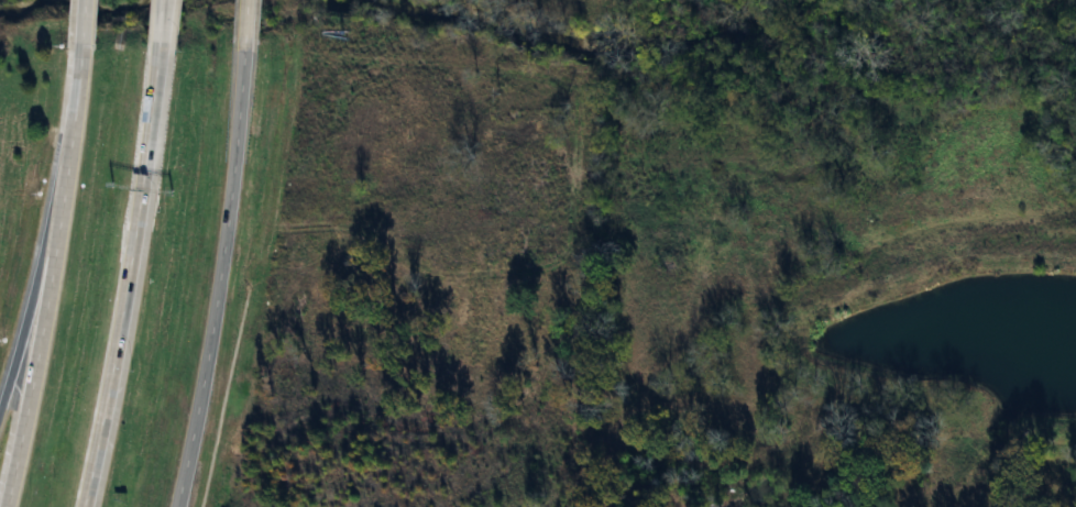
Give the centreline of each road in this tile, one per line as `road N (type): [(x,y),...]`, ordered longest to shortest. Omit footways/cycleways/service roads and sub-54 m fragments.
road 1 (motorway): [(83,506),(122,310),(158,52)]
road 2 (secondary): [(177,506),(216,335),(242,164),(245,53)]
road 3 (motorway): [(80,54),(54,285),(4,506)]
road 4 (motorway): [(63,211),(0,412)]

